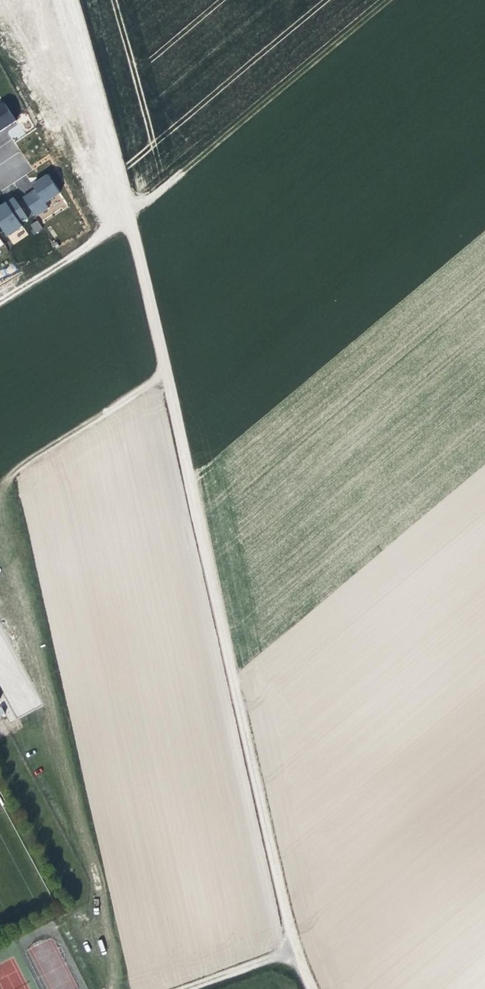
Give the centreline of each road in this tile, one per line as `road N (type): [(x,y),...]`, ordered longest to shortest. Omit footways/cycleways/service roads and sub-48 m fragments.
road 1 (track): [(313,988),(293,949),(130,219),(67,0)]
road 2 (track): [(387,0),(130,219),(0,299)]

